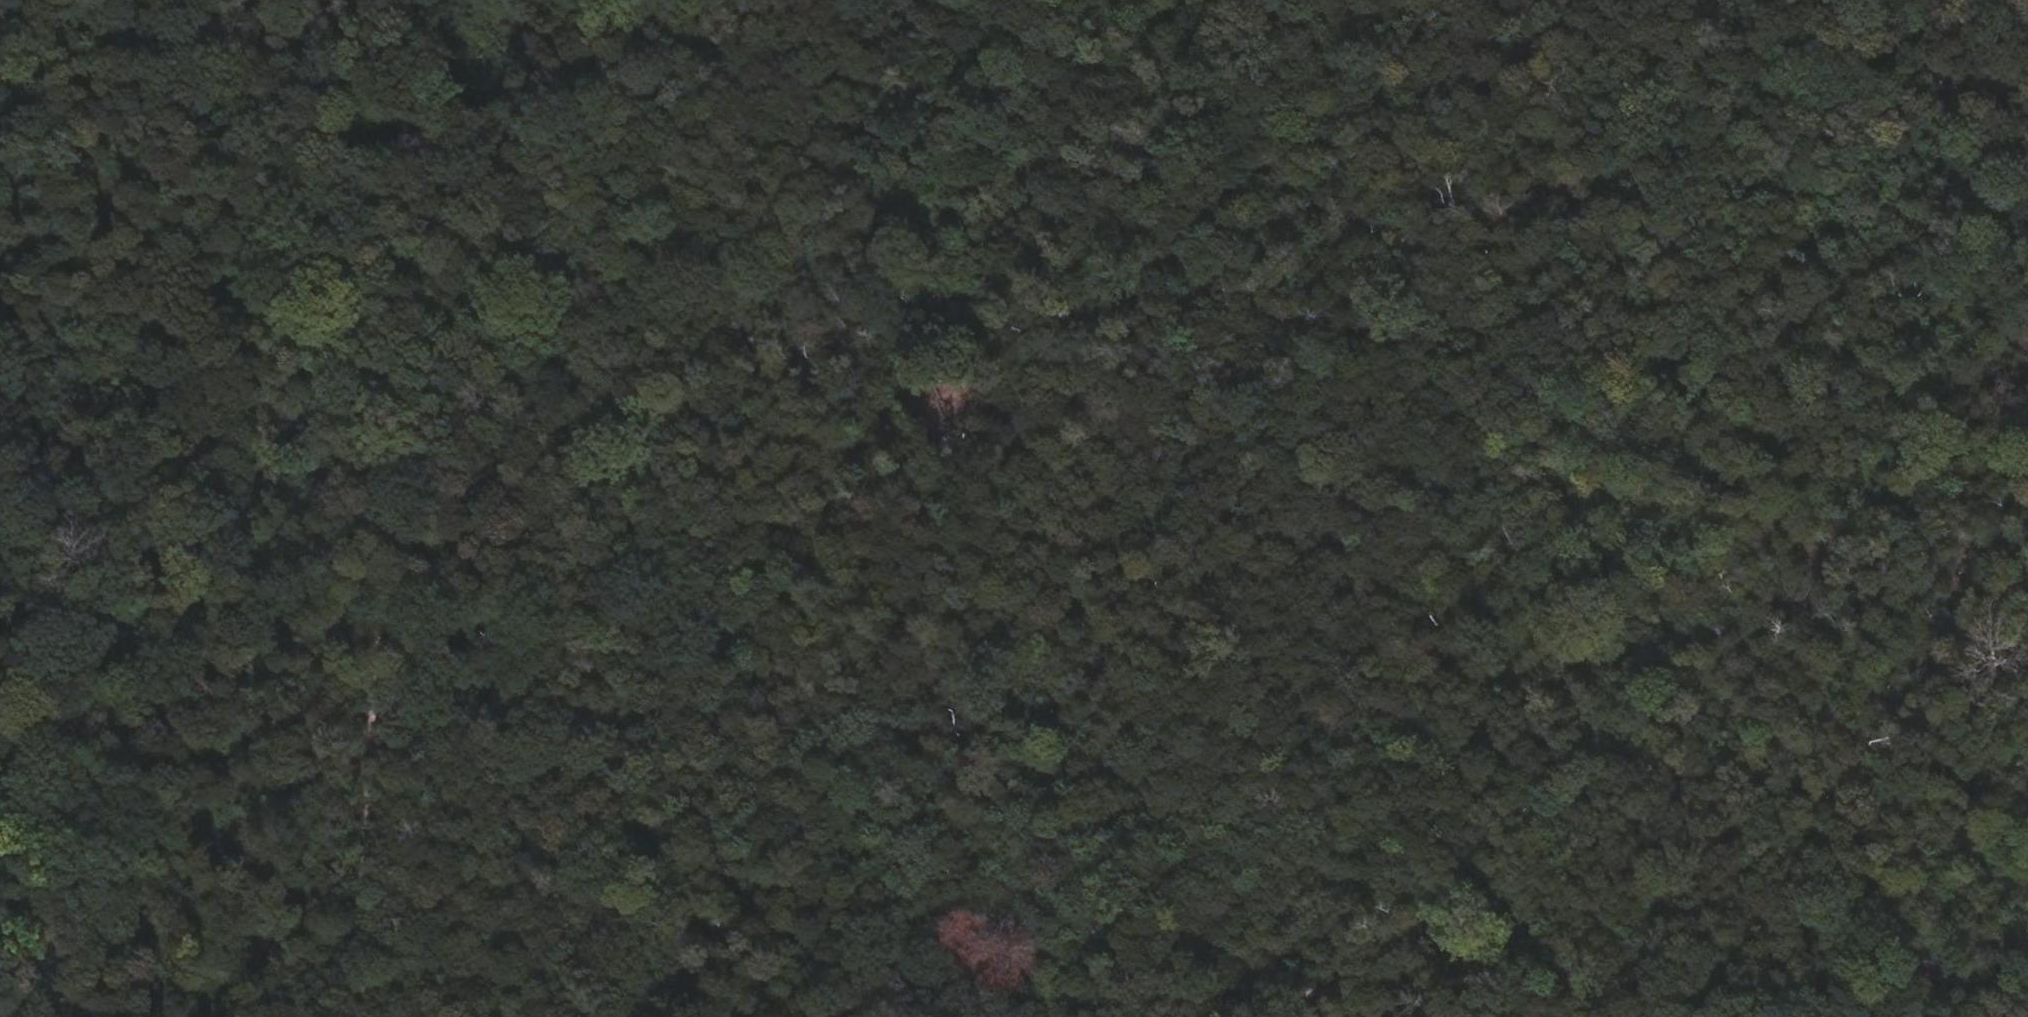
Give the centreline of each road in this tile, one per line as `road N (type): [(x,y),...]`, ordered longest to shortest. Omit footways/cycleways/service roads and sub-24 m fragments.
road 1 (track): [(409,0),(353,1016)]
road 2 (track): [(1164,1016),(2027,971)]

